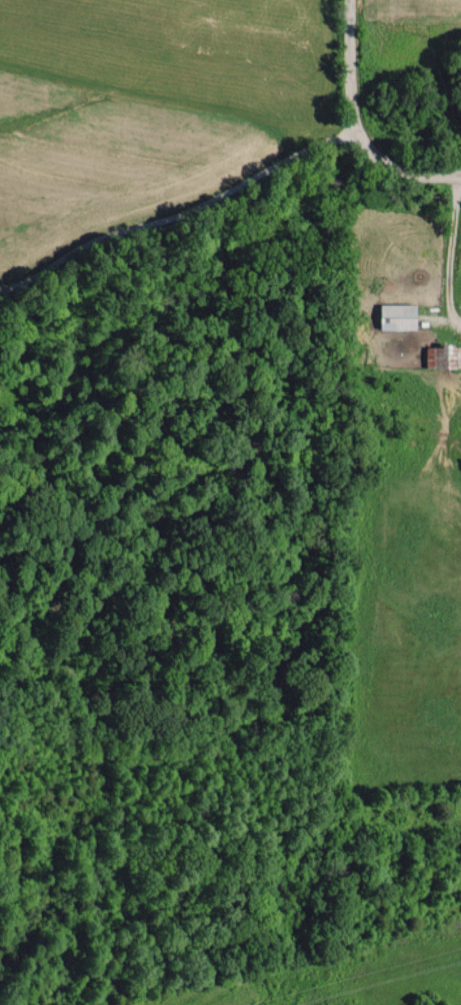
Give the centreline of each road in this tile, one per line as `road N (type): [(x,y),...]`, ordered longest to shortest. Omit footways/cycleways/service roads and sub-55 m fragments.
road 1 (residential): [(449,174),(384,164),(350,136),(347,0)]

